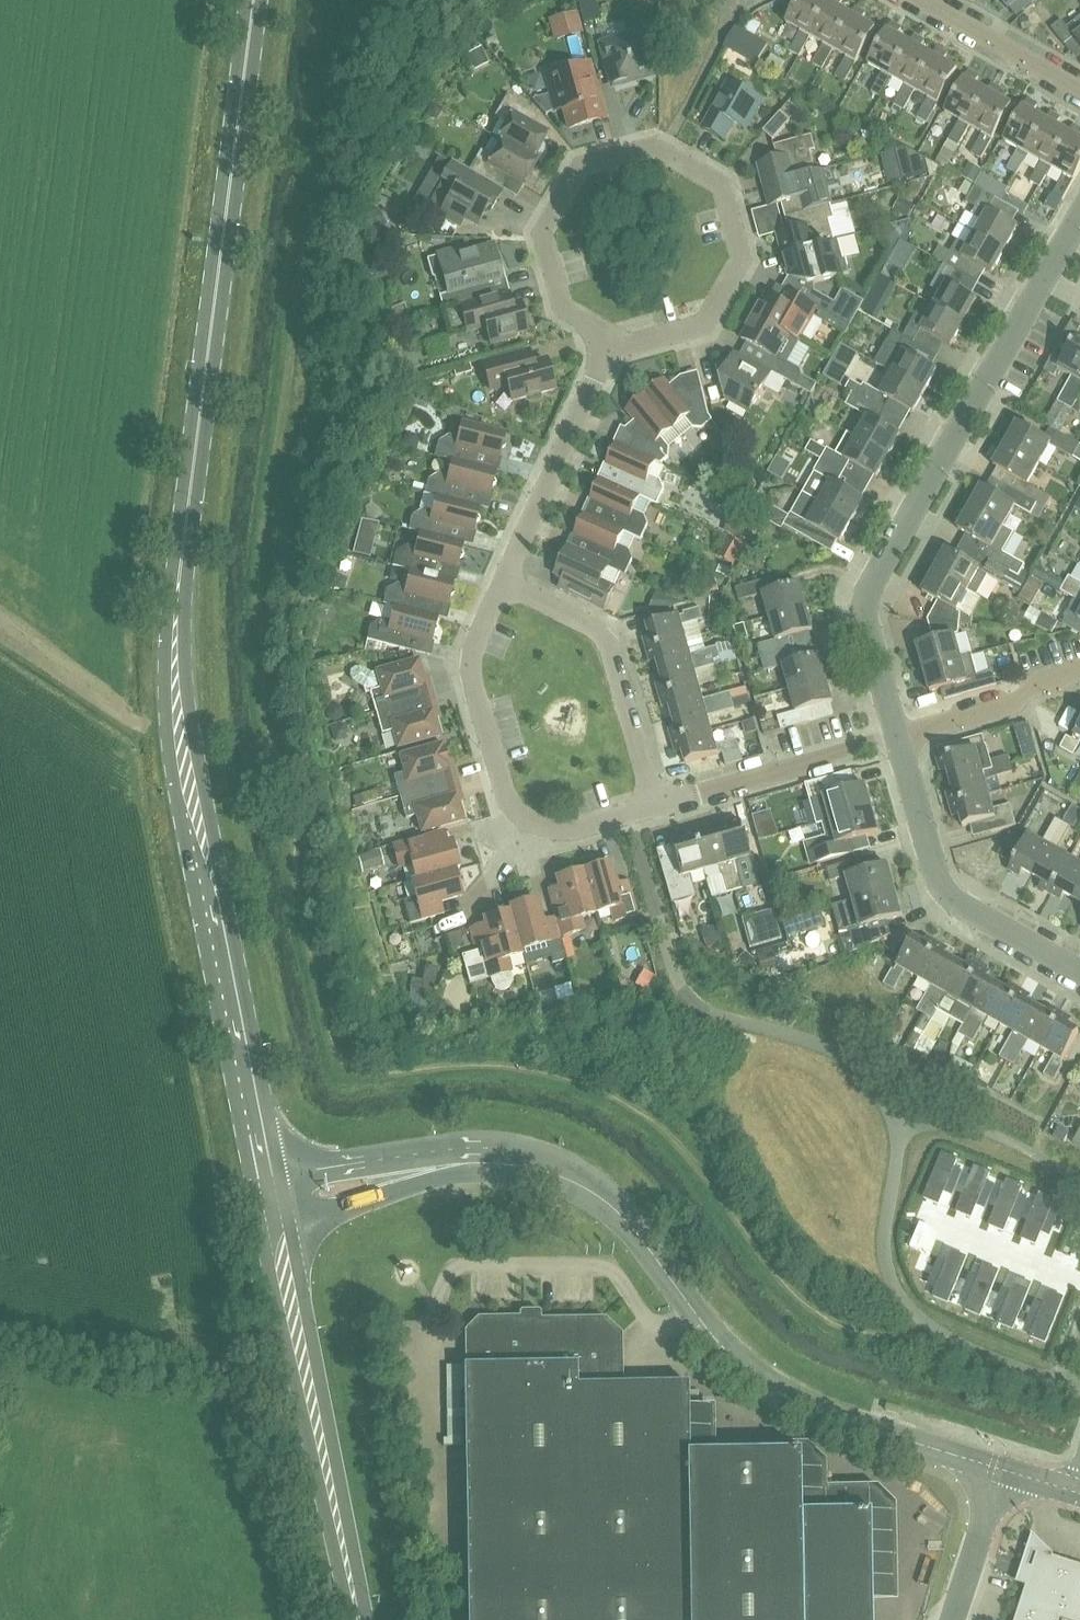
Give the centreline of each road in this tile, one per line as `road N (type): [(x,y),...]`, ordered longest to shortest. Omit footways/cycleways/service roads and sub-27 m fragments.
road 1 (secondary): [(272,1202),(192,792),(177,676),(186,475),(249,0)]
road 2 (tertiary): [(998,1469),(802,1407),(773,1390),(698,1318),(610,1206),(541,1168),(473,1163),(272,1202)]
road 3 (residential): [(896,731),(869,621),(884,565),(1043,282)]
road 4 (secondary): [(360,1619),(272,1202)]
road 5 (residential): [(613,350),(711,328),(746,253),(722,178),(652,144),(581,168)]
road 6 (residential): [(512,600),(491,616),(474,655),(475,694),(507,805),(531,827),(560,833),(657,806)]
road 7 (residential): [(1079,973),(958,900),(936,861),(896,731)]
road 8 (residential): [(657,806),(596,623),(569,609),(512,600)]
road 9 (residential): [(512,600),(529,522),(613,350)]
road 10 (residential): [(657,806),(896,731)]
road 11 (residential): [(581,168),(542,238),(561,310),(613,350)]
road 12 (residential): [(896,731),(1079,675)]
road 13 (residential): [(1079,89),(920,0)]
road 14 (unclassified): [(954,1619),(998,1469)]

